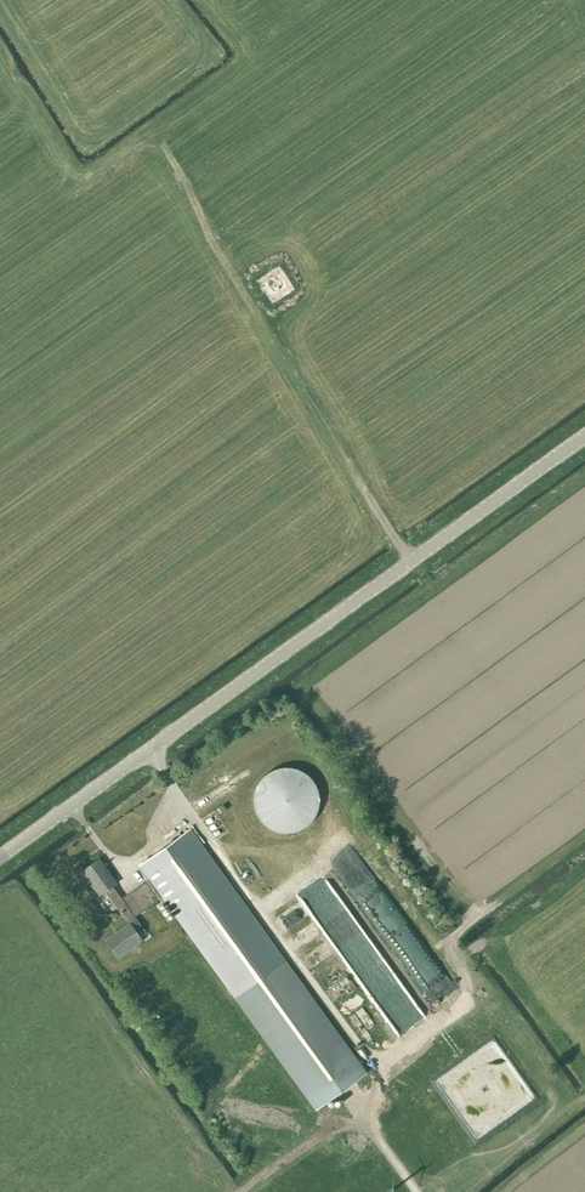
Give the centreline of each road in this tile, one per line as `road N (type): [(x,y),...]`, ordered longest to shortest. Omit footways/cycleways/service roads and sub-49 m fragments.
road 1 (secondary): [(0,860),(584,440)]
road 2 (track): [(414,563),(212,240),(168,155),(126,150),(99,170),(76,174),(34,111)]
road 3 (track): [(375,1134),(217,1103),(98,1191)]
road 4 (track): [(377,1069),(375,1134),(417,1191)]

